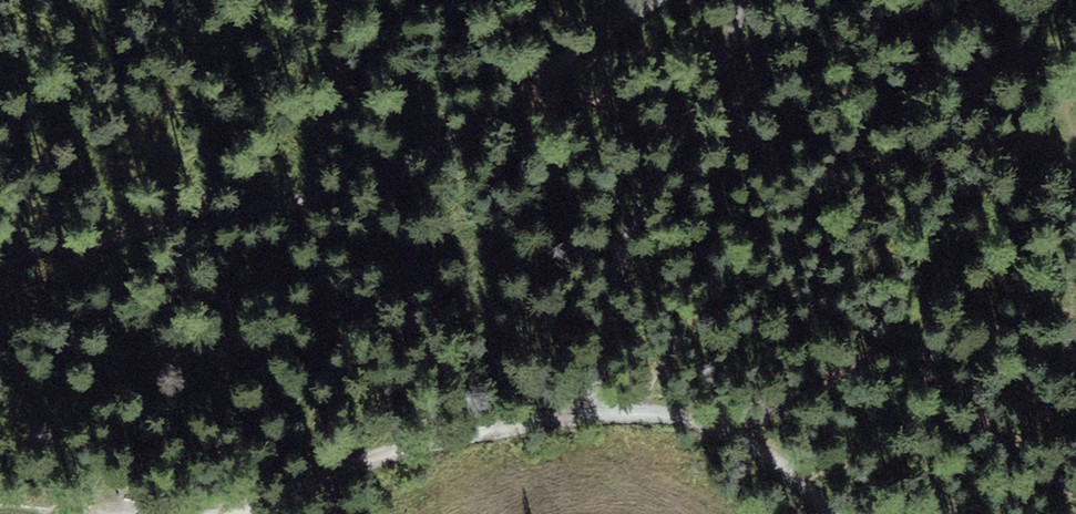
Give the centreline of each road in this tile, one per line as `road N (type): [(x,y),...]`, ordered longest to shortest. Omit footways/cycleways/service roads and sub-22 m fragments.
road 1 (track): [(1075,142),(1057,106),(1019,71),(985,62),(865,87),(803,117),(745,132),(680,130),(538,84)]
road 2 (track): [(640,413),(678,337),(739,280),(777,217),(898,186),(991,132),(1057,106),(1075,83)]
road 3 (track): [(538,84),(398,170),(349,189),(239,202),(0,262)]
road 4 (track): [(717,430),(640,413),(594,415),(389,457),(257,505),(200,513)]
road 5 (track): [(748,0),(638,215),(594,415)]
road 6 (track): [(717,430),(779,393),(869,355),(895,354),(943,382),(1075,493)]
road 7 (track): [(662,0),(538,84)]
road 8 (track): [(826,513),(717,430)]

